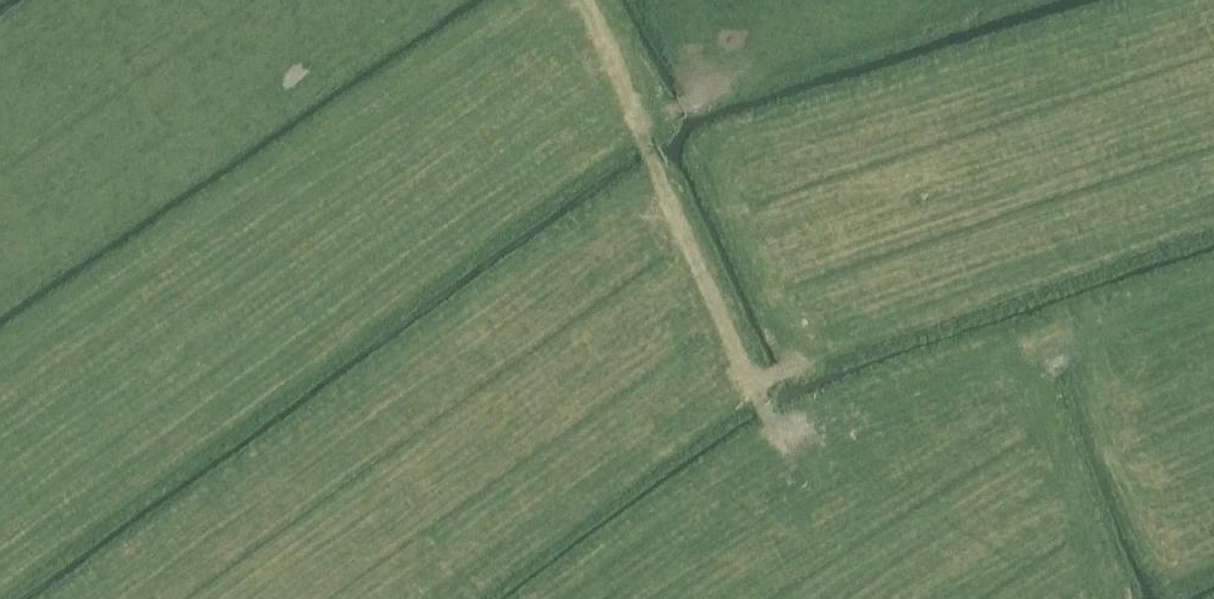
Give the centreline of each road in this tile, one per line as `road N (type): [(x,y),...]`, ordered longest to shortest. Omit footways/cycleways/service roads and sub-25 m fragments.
road 1 (track): [(1213,282),(772,425),(579,0)]

